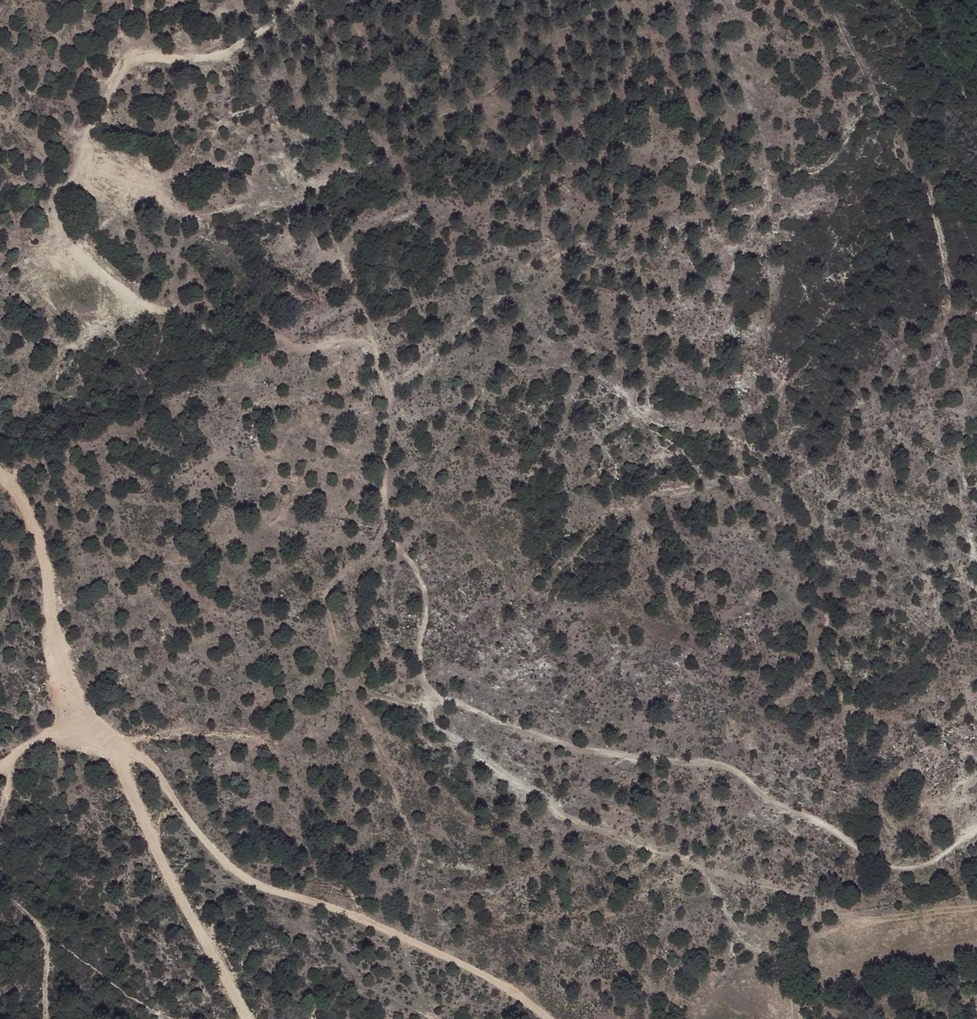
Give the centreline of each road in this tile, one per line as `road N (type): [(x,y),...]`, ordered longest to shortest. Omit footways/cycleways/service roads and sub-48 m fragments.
road 1 (track): [(547,1018),(515,991),(232,872),(134,752),(60,732),(37,738),(0,770)]
road 2 (track): [(242,1018),(93,735),(65,670),(40,547),(0,479)]

